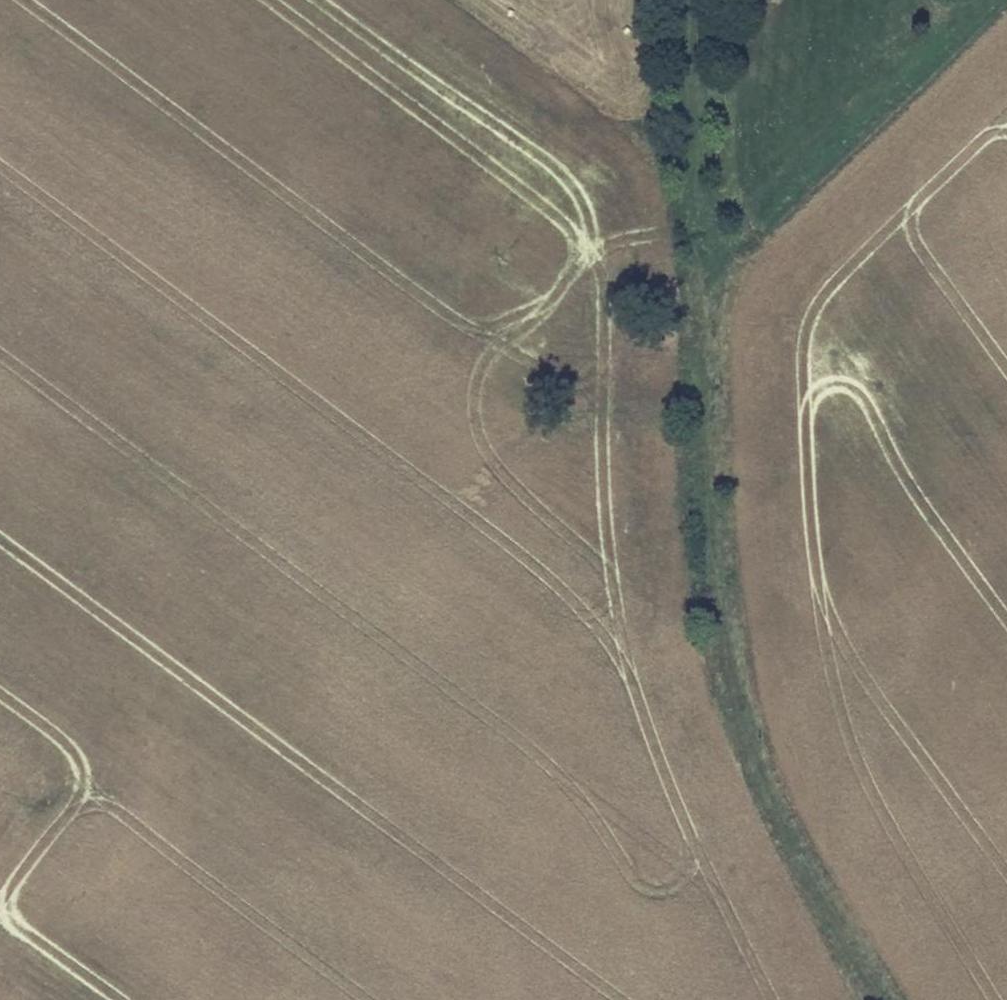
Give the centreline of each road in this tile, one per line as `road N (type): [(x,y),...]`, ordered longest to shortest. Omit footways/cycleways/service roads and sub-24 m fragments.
road 1 (track): [(879,999),(766,792),(724,682),(700,538),(690,396),(689,239),(703,0)]

